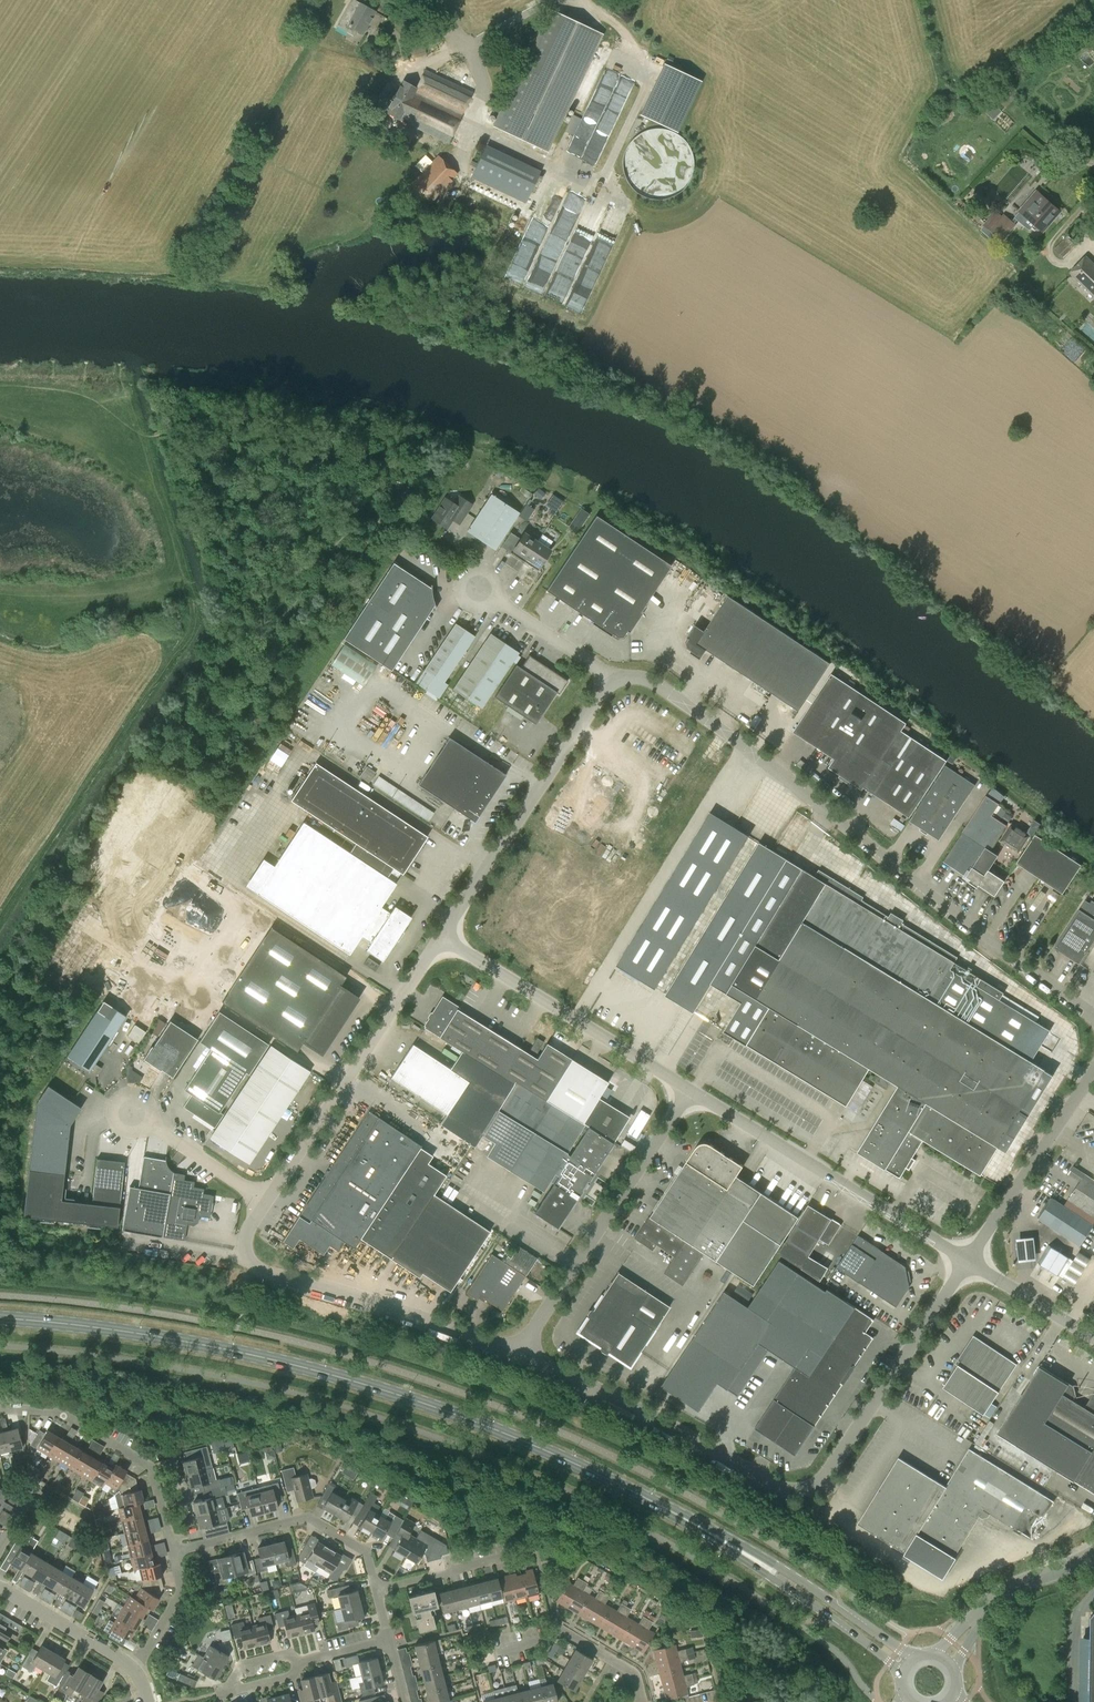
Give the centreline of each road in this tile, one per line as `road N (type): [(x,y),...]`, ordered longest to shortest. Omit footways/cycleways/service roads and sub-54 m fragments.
road 1 (secondary): [(653,1501),(529,1443),(348,1380),(173,1340),(0,1318)]
road 2 (unclassified): [(969,1264),(830,1473),(790,1489),(777,1489),(518,1353)]
road 3 (unclassified): [(612,684),(652,681),(1093,1023)]
road 4 (unclassified): [(518,1353),(250,1269),(244,1242),(267,1202)]
road 5 (unclassified): [(969,1264),(690,1094)]
road 6 (unclassified): [(267,1202),(442,937)]
road 7 (secondary): [(922,1658),(711,1527),(653,1501)]
road 8 (unclassified): [(518,1353),(690,1094)]
road 9 (secondary): [(653,1501),(836,1620),(889,1662),(902,1682)]
road 10 (unclassified): [(442,937),(612,684)]
road 11 (unclassified): [(690,1094),(442,937)]
road 12 (residential): [(0,1409),(58,1412),(151,1467),(174,1552)]
road 13 (residential): [(376,1590),(367,1554),(308,1519),(174,1552)]
road 14 (unclassified): [(1093,1070),(969,1264)]
road 15 (residential): [(642,1701),(636,1675),(560,1632),(493,1650)]
road 16 (unclassified): [(612,684),(478,588)]
road 17 (unclassified): [(552,0),(474,46),(416,0)]
road 18 (residential): [(133,1669),(0,1588)]
road 19 (unclassified): [(1093,1342),(969,1264)]
road 20 (unclassified): [(267,1202),(150,1124)]
road 21 (unclassified): [(1093,1548),(1002,1596),(979,1620)]
road 22 (residential): [(376,1590),(507,1556)]
road 23 (residential): [(174,1552),(183,1587),(133,1669)]

